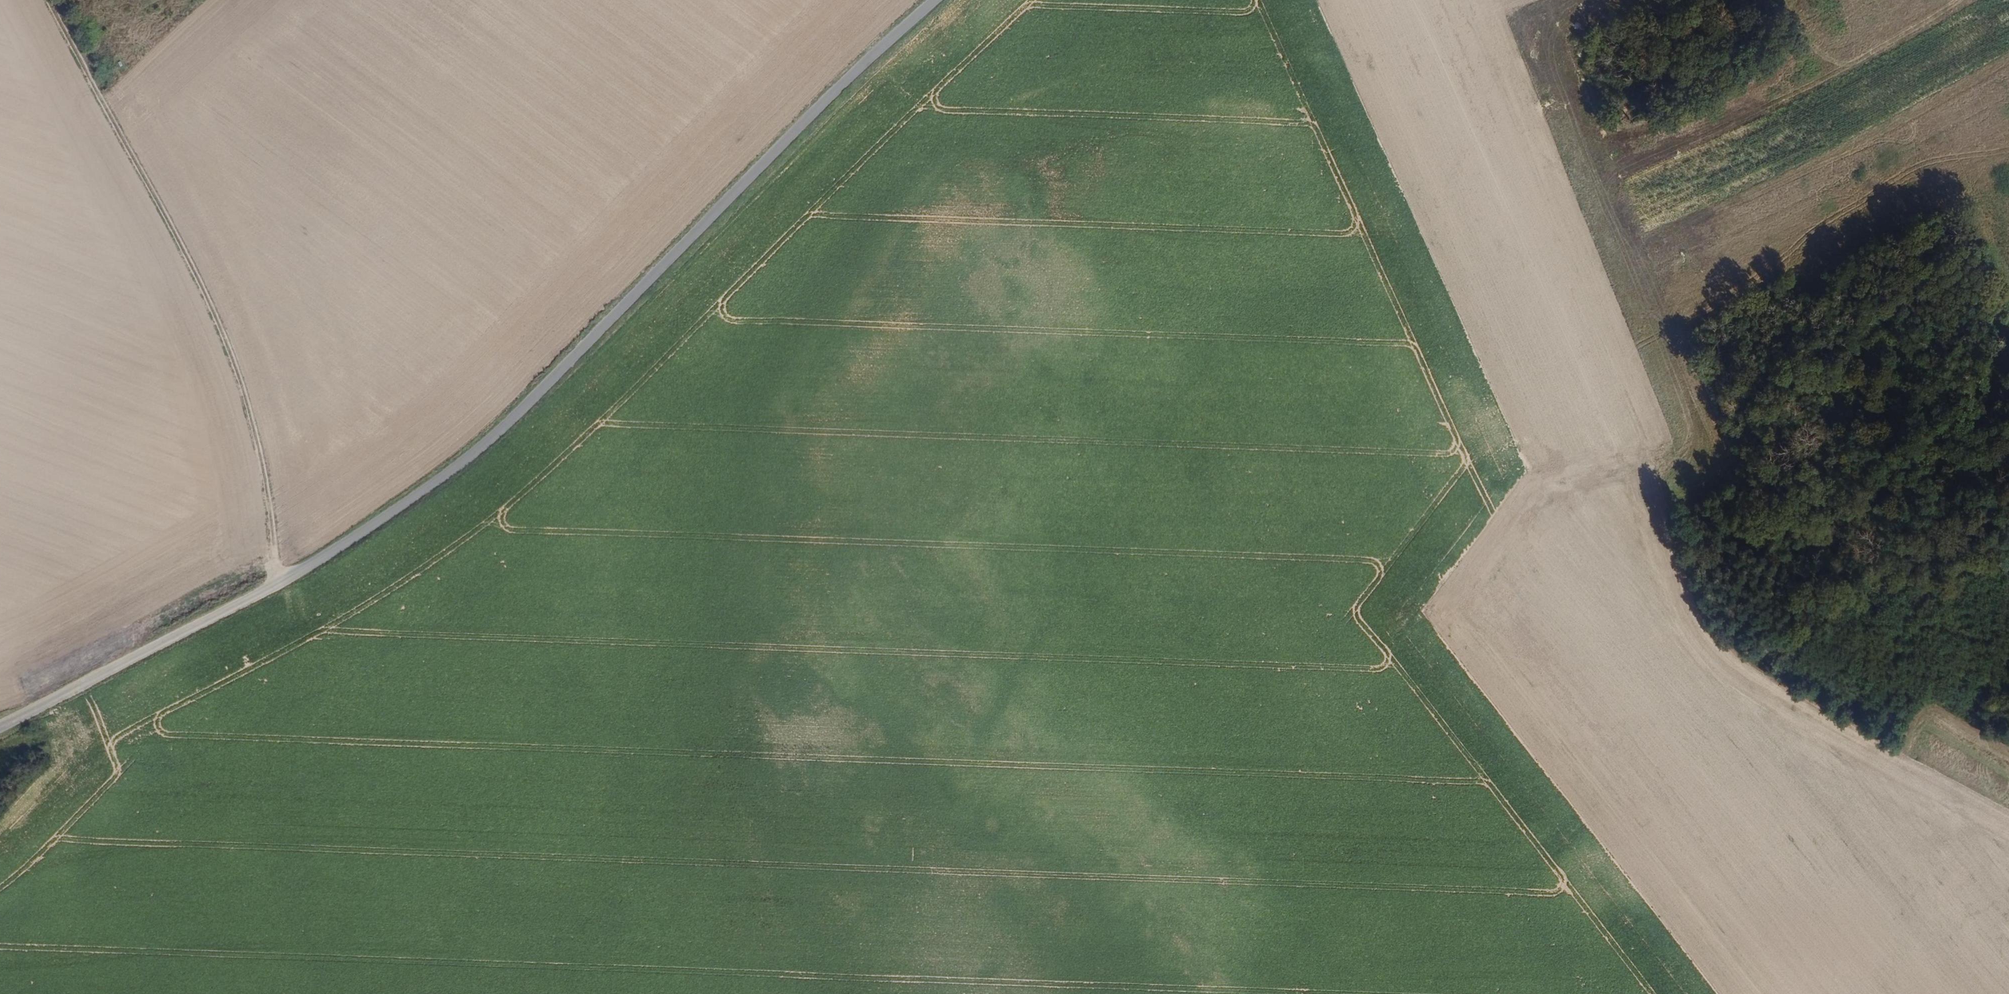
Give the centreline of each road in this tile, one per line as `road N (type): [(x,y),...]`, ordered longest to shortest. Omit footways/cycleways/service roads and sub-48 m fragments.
road 1 (unclassified): [(0,727),(275,586),(468,458),(937,0)]
road 2 (track): [(275,586),(276,489),(224,321),(53,0)]

